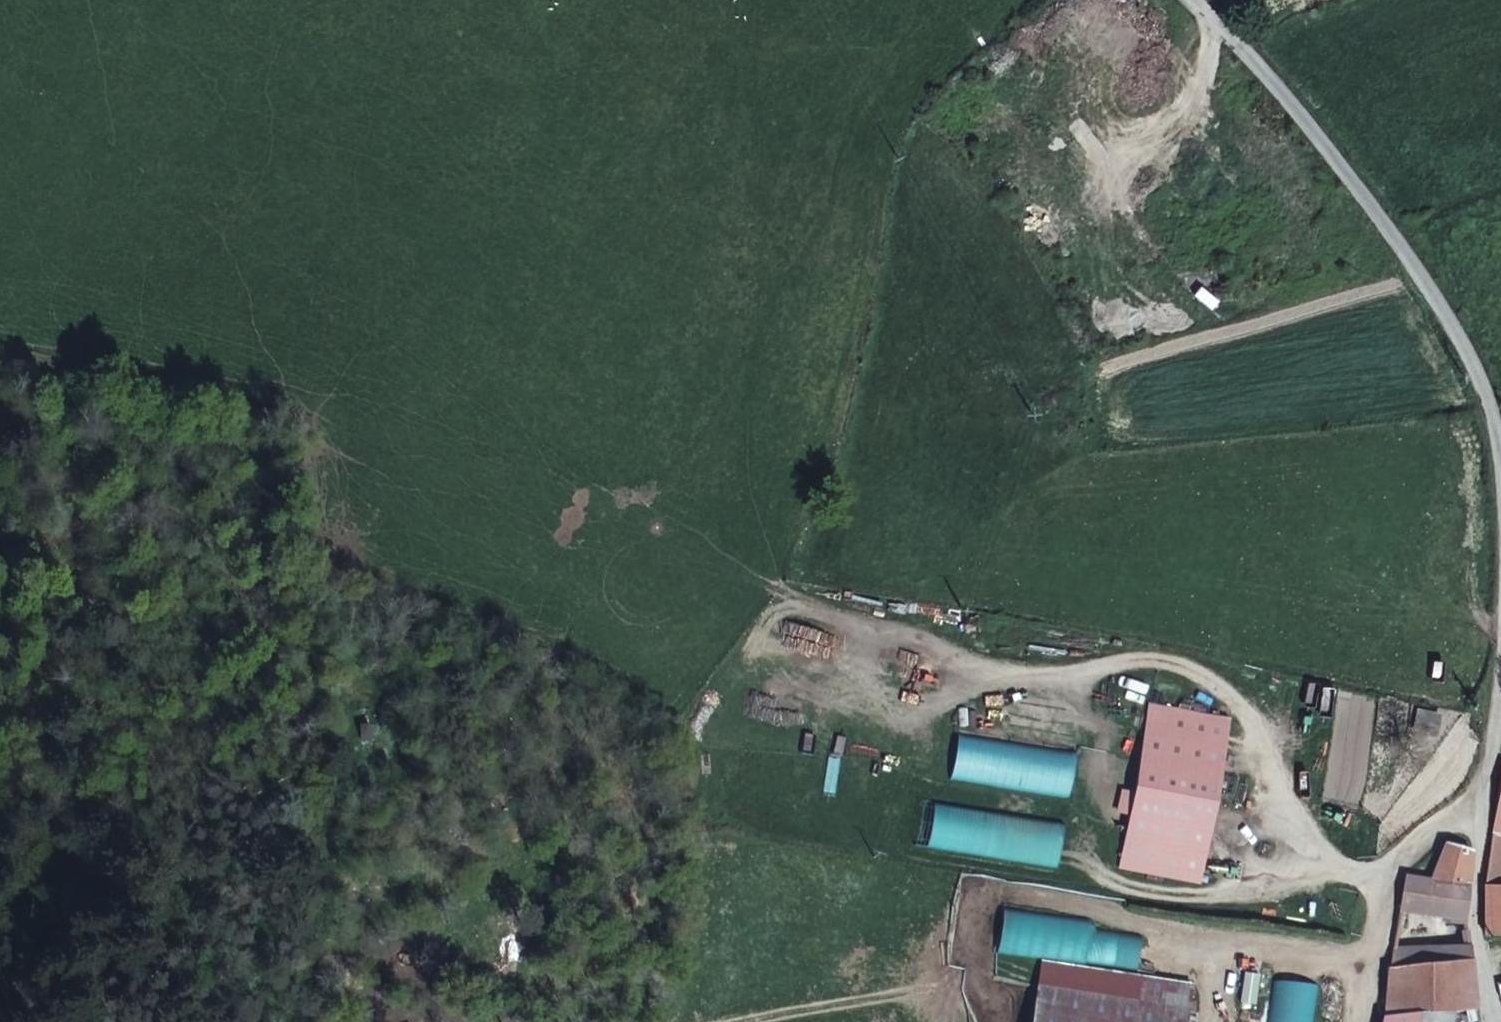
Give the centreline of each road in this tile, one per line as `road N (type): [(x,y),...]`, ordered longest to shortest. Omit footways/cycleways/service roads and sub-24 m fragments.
road 1 (unclassified): [(1500,556),(1486,413),(1434,309),(1382,224),(1236,51),(1177,0)]
road 2 (unclassified): [(1497,1021),(1480,893),(1500,697)]

